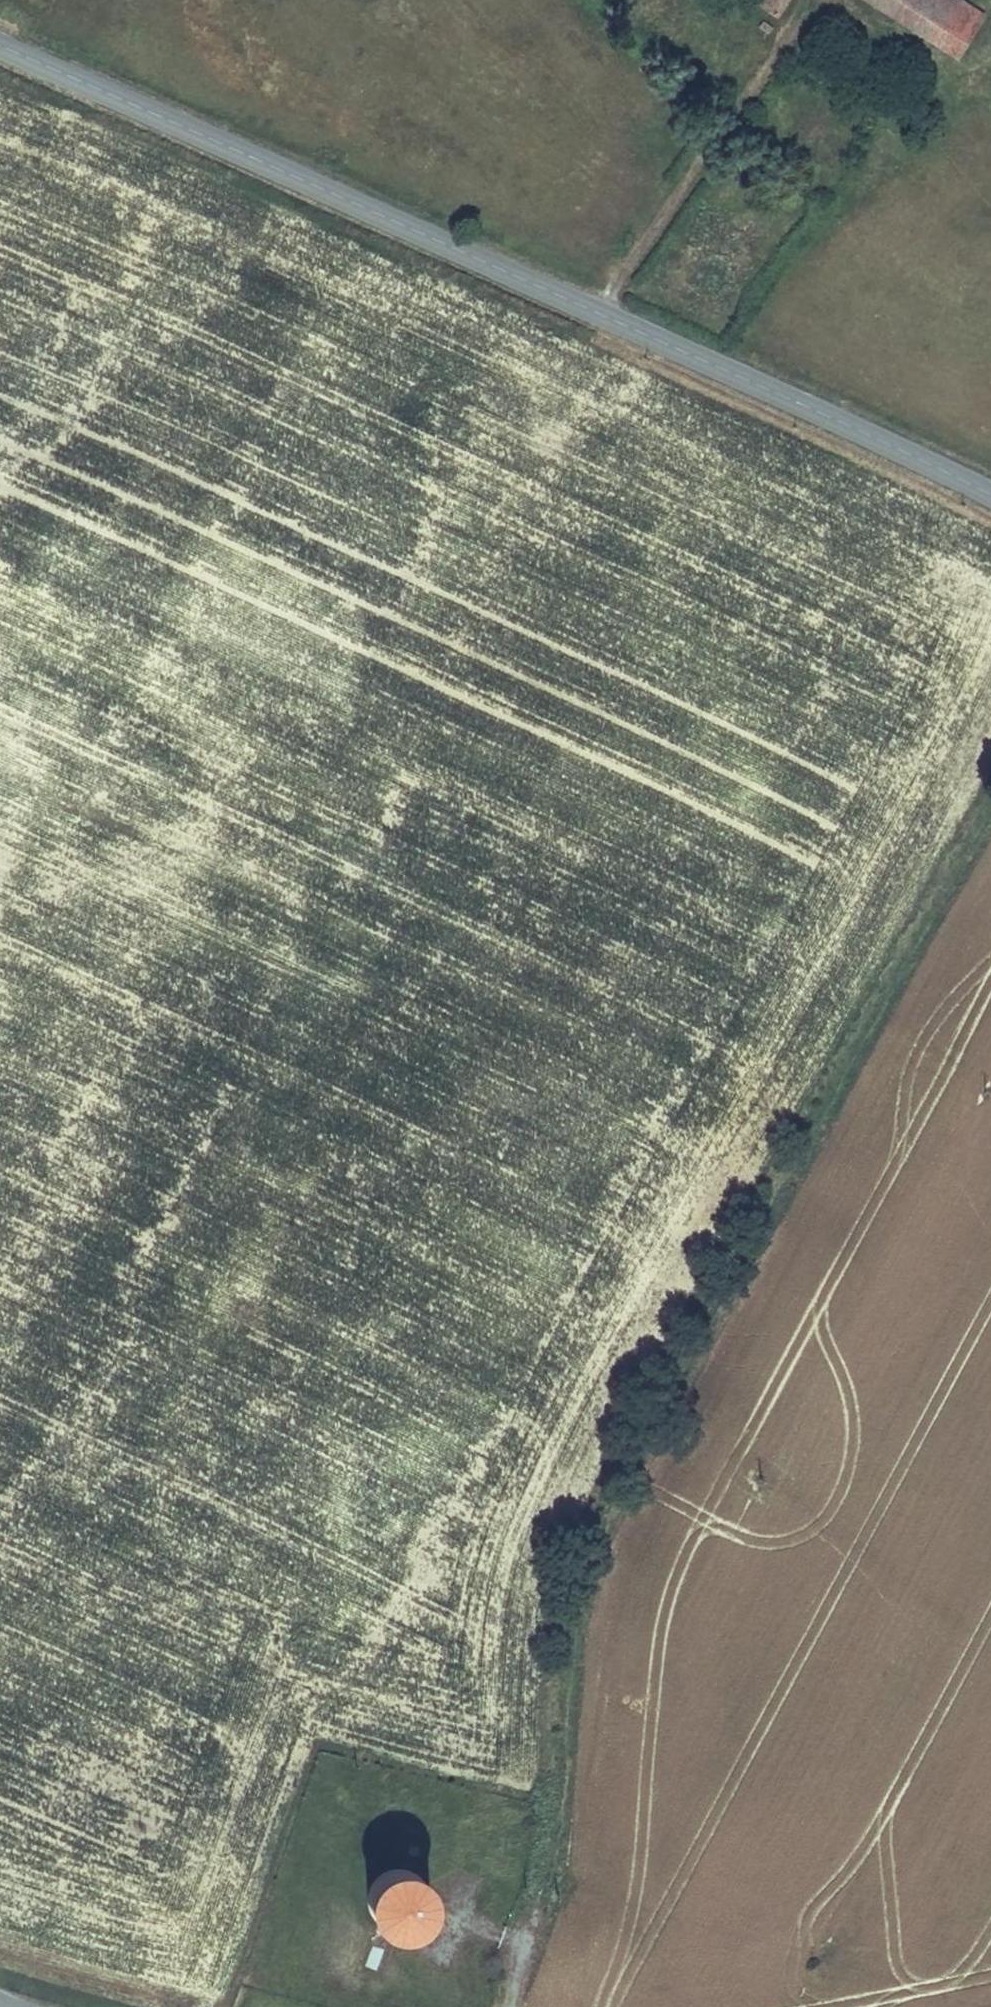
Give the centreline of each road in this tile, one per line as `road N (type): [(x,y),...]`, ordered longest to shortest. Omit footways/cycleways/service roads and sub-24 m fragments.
road 1 (track): [(990,779),(657,1376),(589,1526),(554,1831),(524,1947)]
road 2 (tertiary): [(0,51),(595,307),(990,497)]

